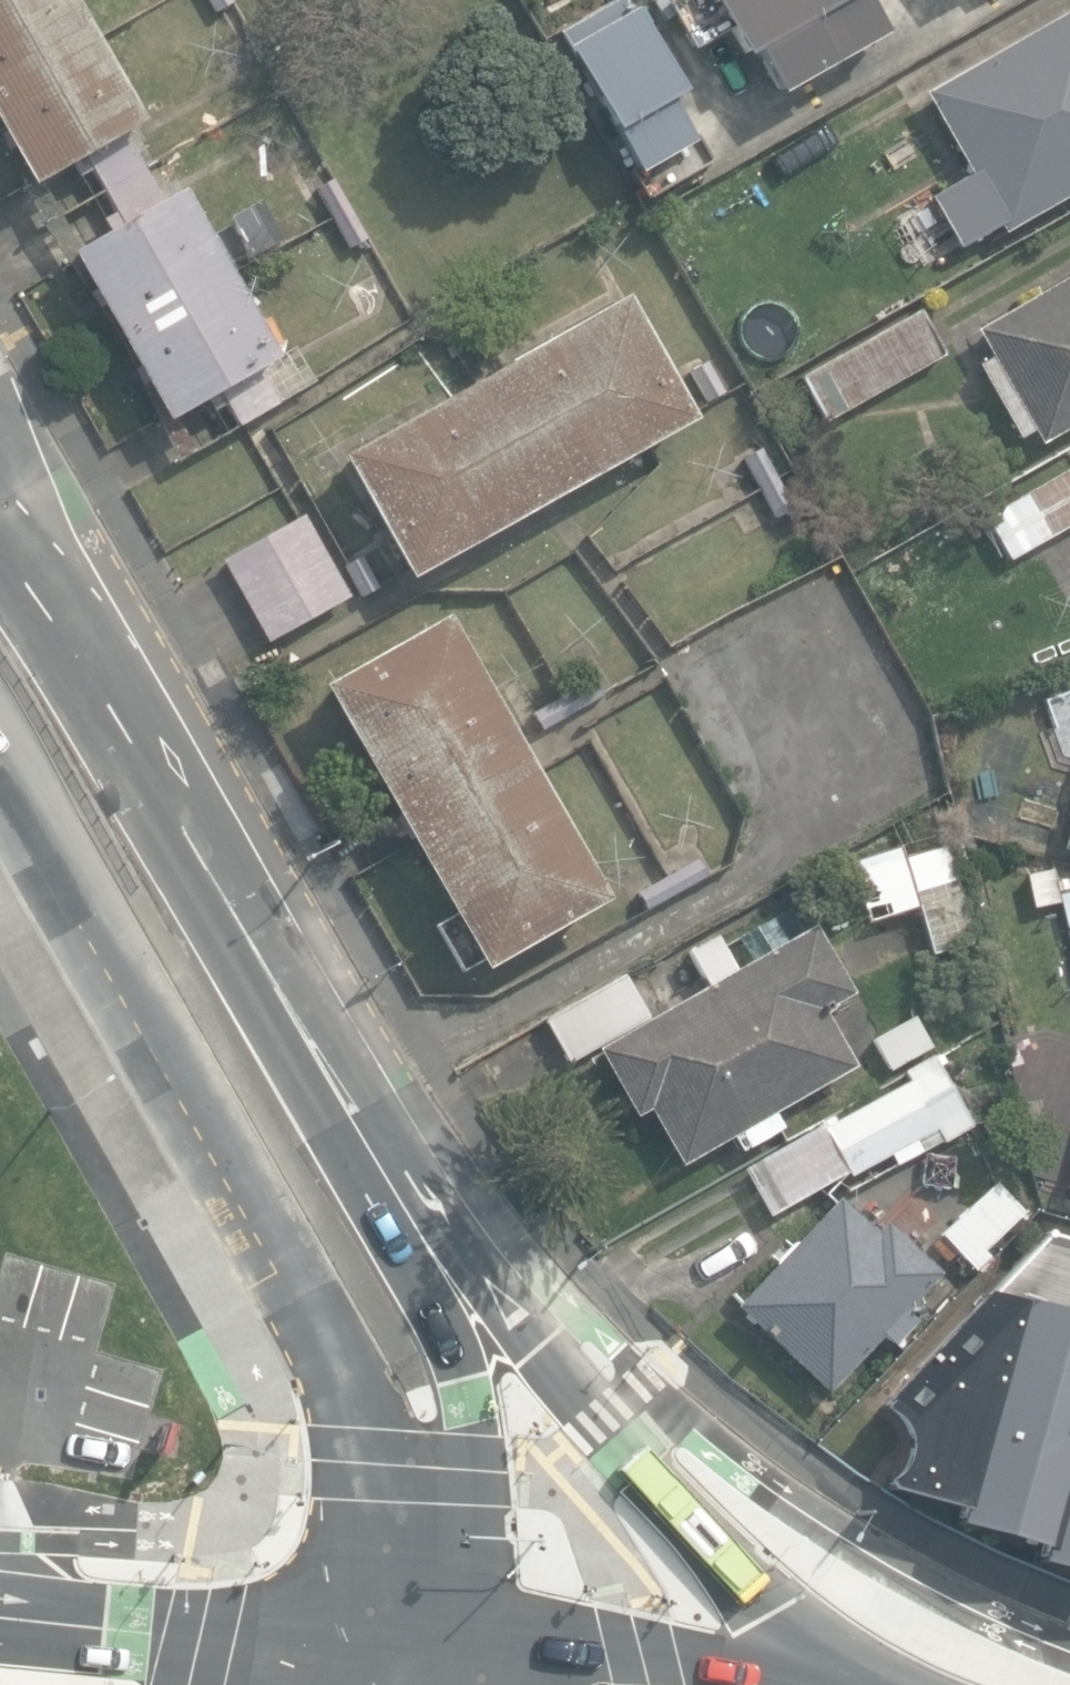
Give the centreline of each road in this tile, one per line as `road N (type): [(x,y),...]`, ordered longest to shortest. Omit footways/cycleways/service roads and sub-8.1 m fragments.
road 1 (secondary): [(413,1646),(376,1481),(333,1346),(147,997),(0,748)]
road 2 (secondary): [(243,947),(366,1091),(426,1194),(541,1347),(770,1615),(856,1682)]
road 3 (secondary): [(243,947),(388,1215),(464,1380),(472,1486),(413,1646)]
road 4 (secondary): [(0,549),(140,753),(243,947)]
road 5 (secondary): [(413,1646),(601,1647),(856,1682)]
road 6 (secondary): [(0,1617),(413,1646)]

